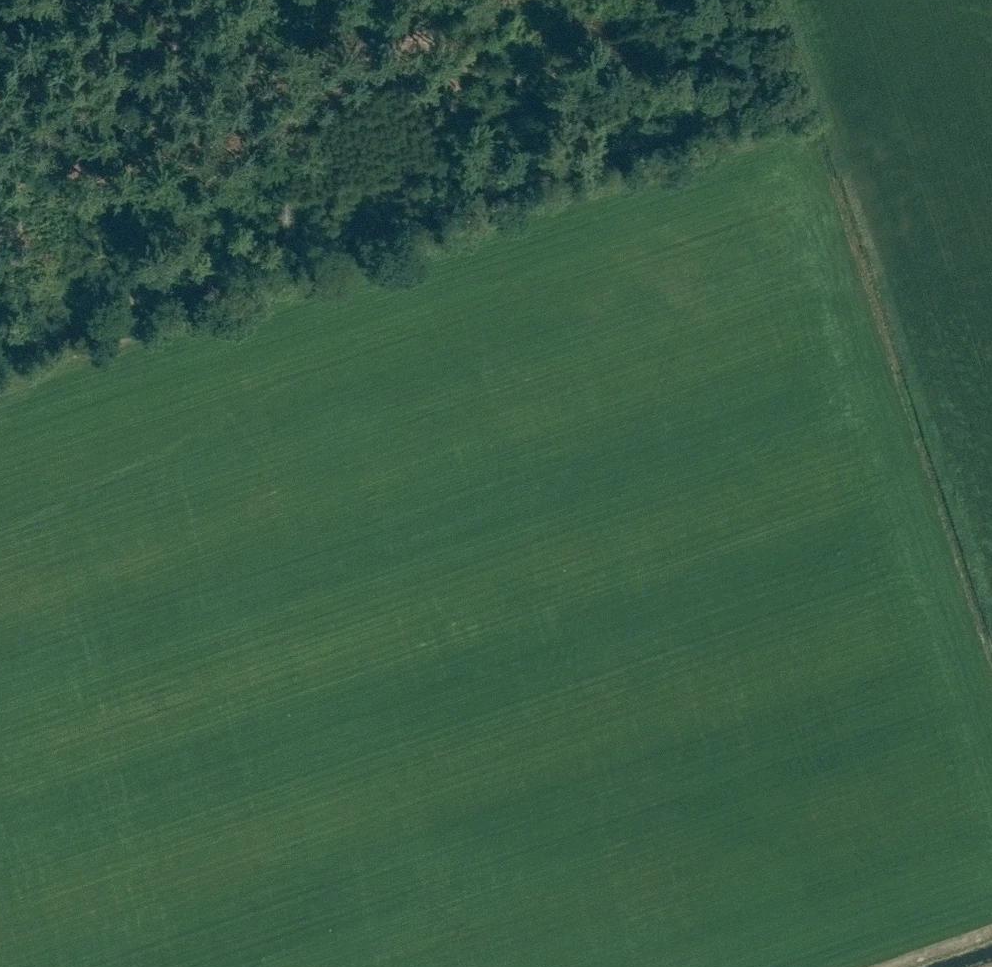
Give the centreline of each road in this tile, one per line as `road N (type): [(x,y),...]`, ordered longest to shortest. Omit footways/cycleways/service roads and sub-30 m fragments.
road 1 (track): [(735,0),(772,105),(549,191),(129,310)]
road 2 (track): [(129,310),(0,352)]

